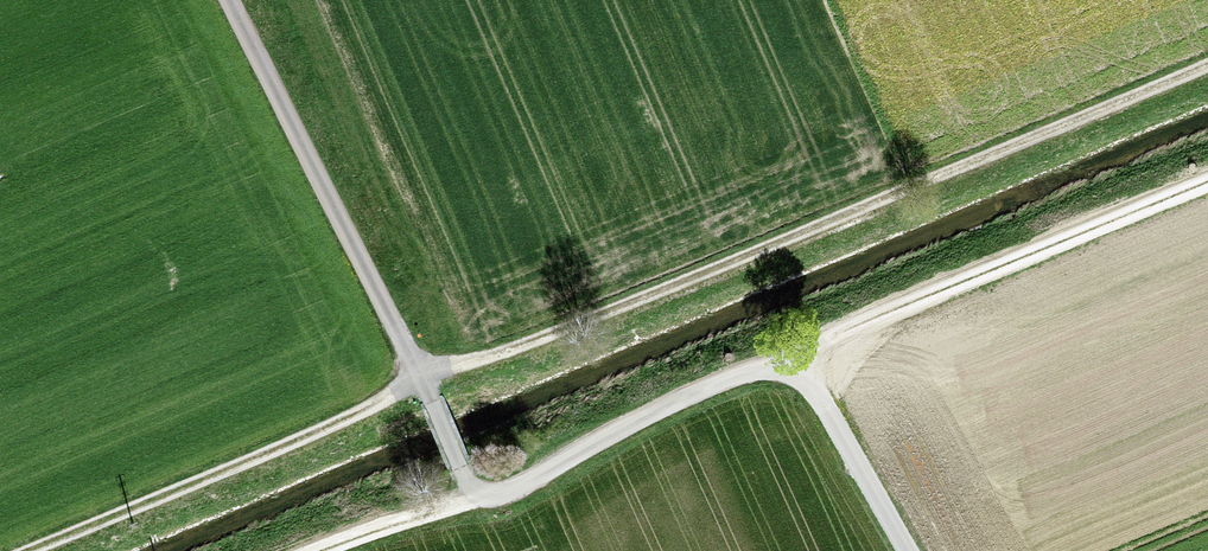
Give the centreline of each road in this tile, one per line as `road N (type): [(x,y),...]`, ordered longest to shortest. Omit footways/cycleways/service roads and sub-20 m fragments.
road 1 (track): [(26,550),(349,418),(420,376),(571,326),(1207,60)]
road 2 (unclassified): [(904,550),(792,356),(642,421),(516,489),(476,490),(229,0)]
road 3 (track): [(1207,185),(792,356)]
road 4 (track): [(483,494),(328,550)]

